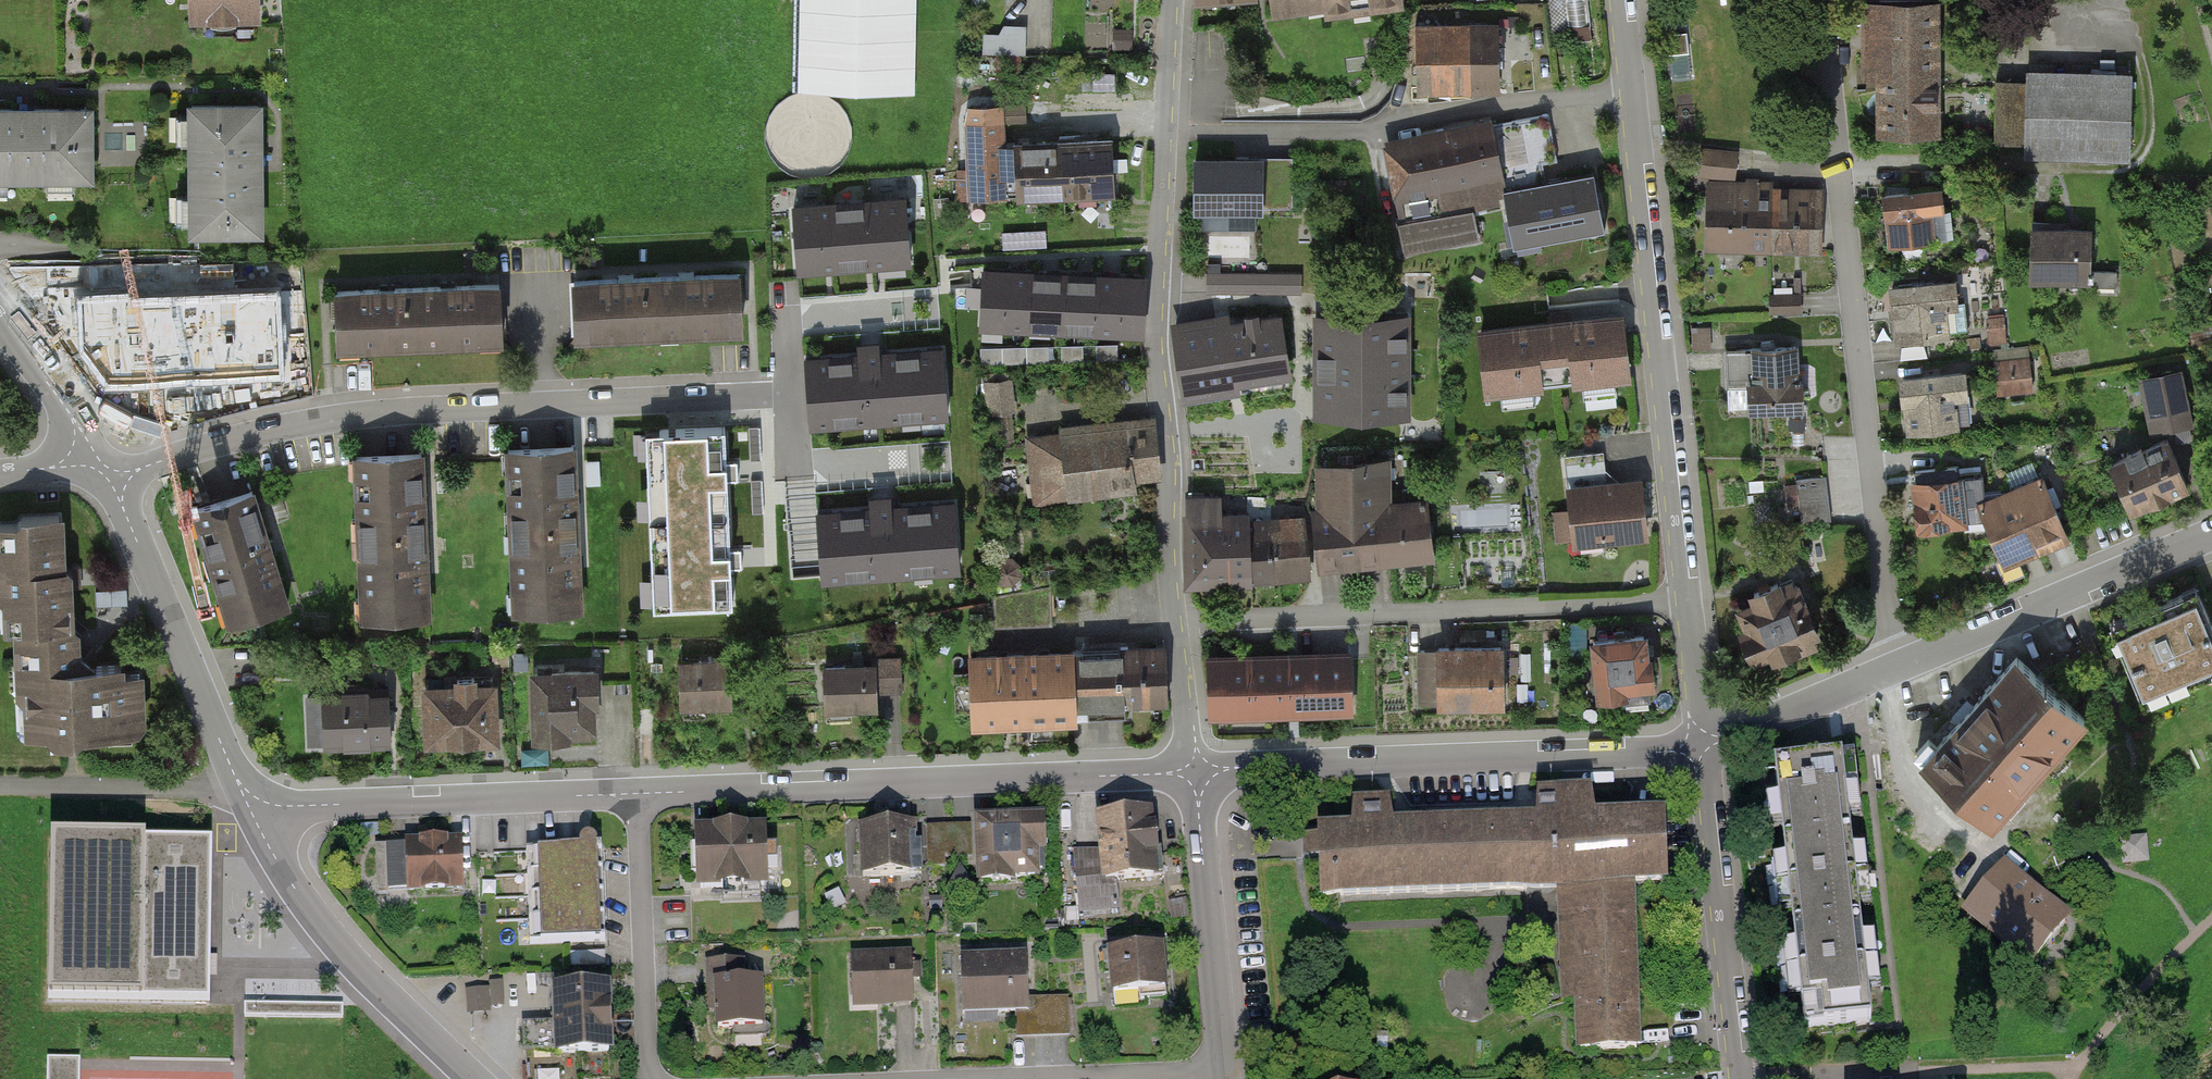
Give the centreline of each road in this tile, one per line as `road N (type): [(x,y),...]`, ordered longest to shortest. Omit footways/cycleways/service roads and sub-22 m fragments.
road 1 (residential): [(1894,671),(1820,0)]
road 2 (residential): [(773,398),(379,414),(107,471)]
road 3 (residential): [(1171,0),(1156,336),(1178,624)]
road 4 (residential): [(1685,601),(1618,0)]
road 5 (residential): [(636,794),(1194,772)]
road 6 (residential): [(1685,601),(1178,624)]
road 7 (residential): [(1194,772),(1698,752)]
road 8 (residential): [(249,813),(636,794)]
road 9 (residential): [(249,813),(286,882),(329,936),(476,1078)]
road 10 (residential): [(1894,671),(2211,536)]
road 11 (residential): [(107,471),(238,783)]
road 12 (residential): [(1737,1078),(1698,752)]
road 13 (residential): [(1194,772),(1225,1073)]
road 14 (residential): [(652,1078),(636,794)]
road 15 (residential): [(0,787),(238,783)]
road 16 (residential): [(1698,752),(1894,671)]
road 17 (residential): [(0,322),(107,471)]
road 18 (residential): [(1225,1073),(1050,1078)]
road 19 (residential): [(1698,752),(1685,601)]
road 20 (residential): [(1178,624),(1194,772)]

